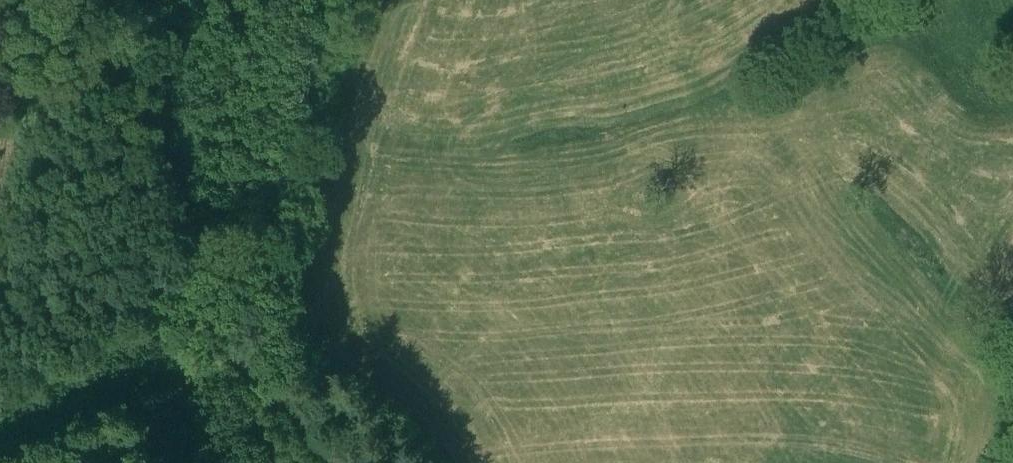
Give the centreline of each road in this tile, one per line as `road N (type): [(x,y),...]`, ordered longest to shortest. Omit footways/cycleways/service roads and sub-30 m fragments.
road 1 (track): [(315,462),(281,433),(241,374),(197,279),(162,149)]
road 2 (track): [(162,149),(34,0)]

